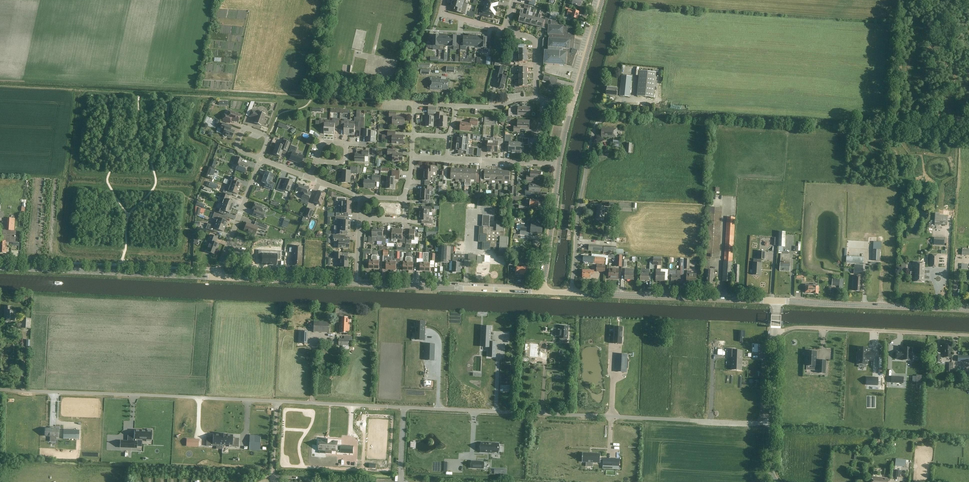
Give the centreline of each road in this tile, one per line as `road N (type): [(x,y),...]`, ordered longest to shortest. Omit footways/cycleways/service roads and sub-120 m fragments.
road 1 (unclassified): [(771,423),(0,389)]
road 2 (tertiary): [(217,277),(0,267)]
road 3 (tertiary): [(777,301),(571,293)]
road 4 (track): [(902,0),(891,119),(968,122)]
road 5 (track): [(968,335),(775,331)]
road 6 (tertiary): [(968,310),(777,301)]
road 7 (tertiary): [(543,292),(357,284)]
road 8 (residential): [(571,293),(588,161),(604,118)]
road 9 (tertiary): [(357,284),(217,277)]
road 10 (tertiary): [(543,292),(560,165)]
road 11 (residential): [(260,159),(217,277)]
road 12 (unclassified): [(771,423),(777,301)]

